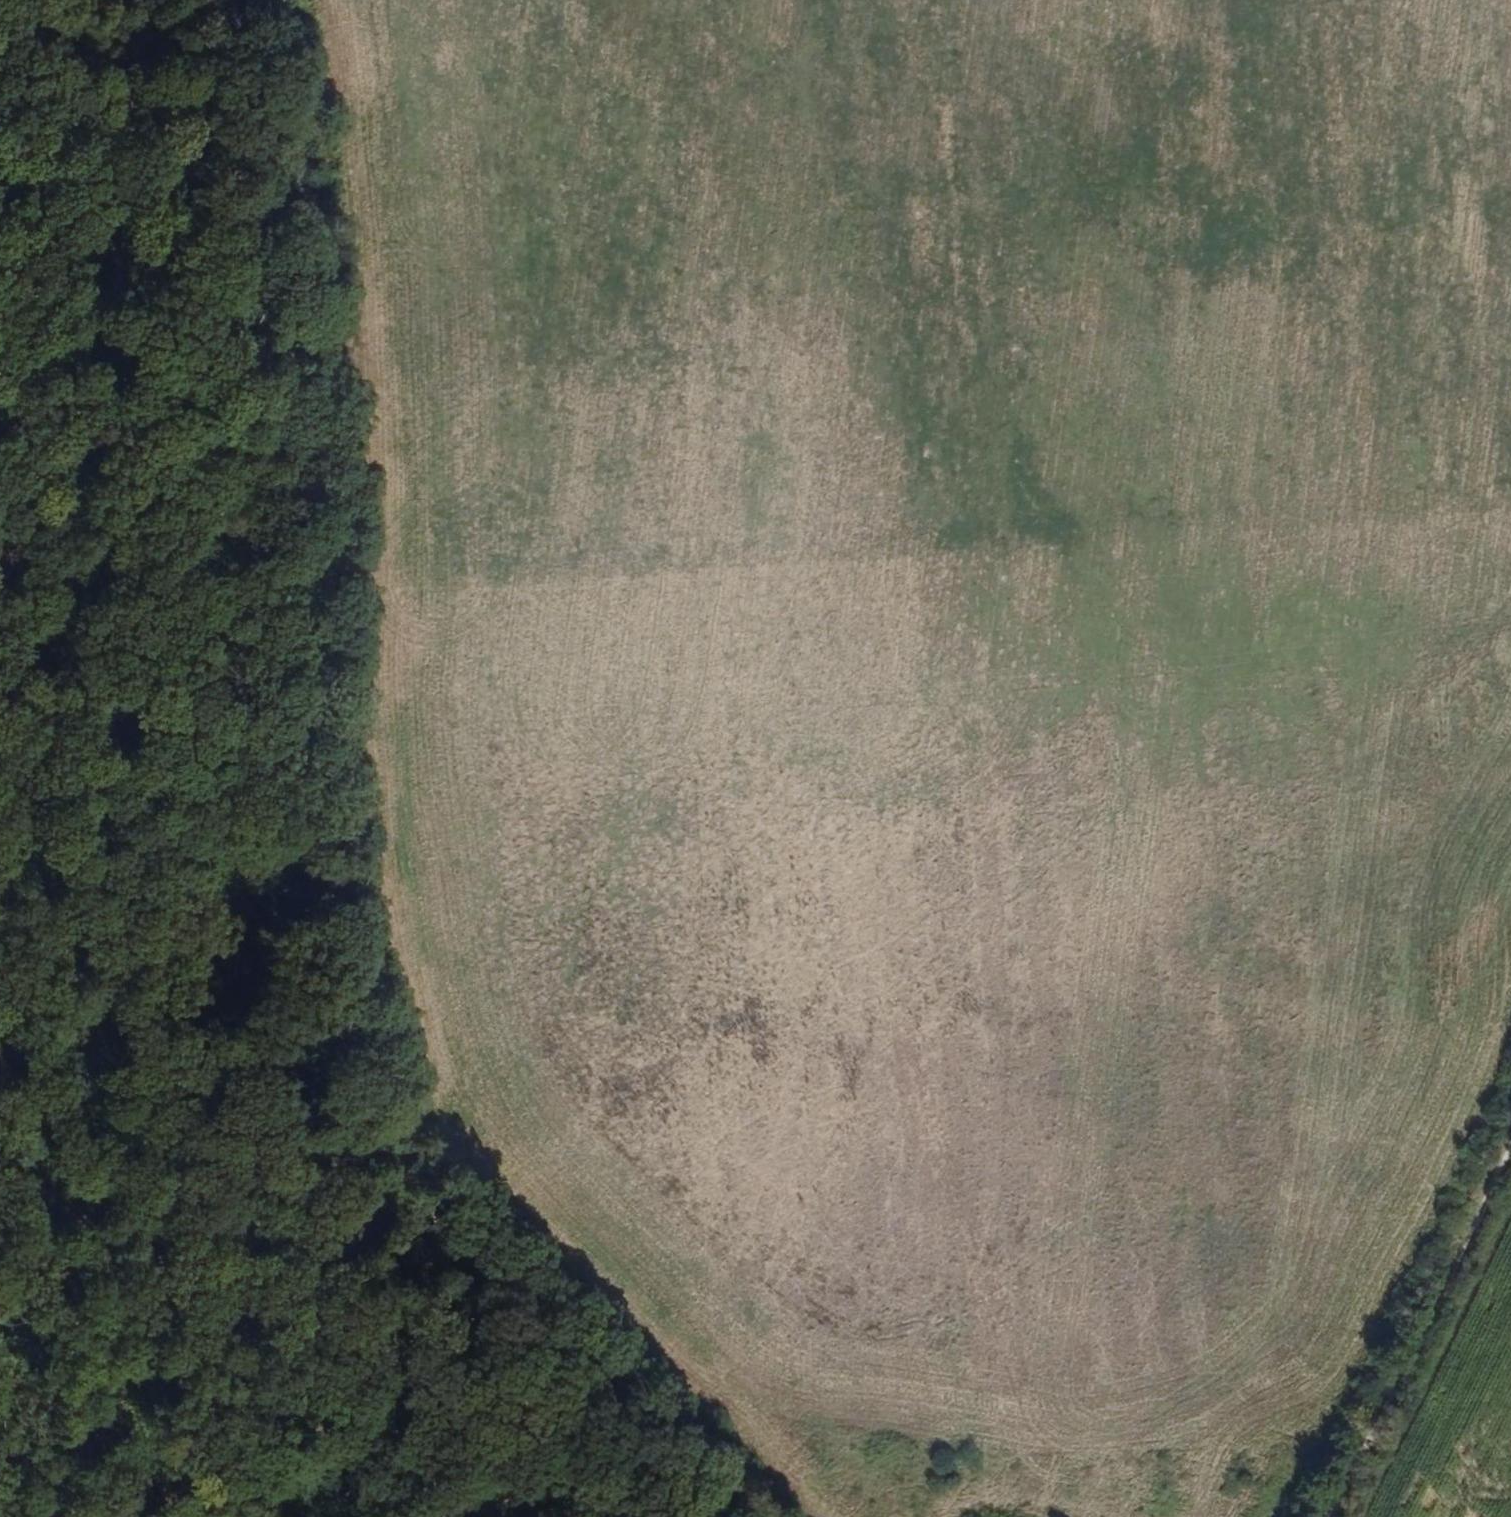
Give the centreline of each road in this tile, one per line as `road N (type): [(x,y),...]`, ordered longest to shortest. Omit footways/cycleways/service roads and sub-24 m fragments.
road 1 (track): [(1344,1516),(1490,1233),(1510,1172)]
road 2 (track): [(228,1516),(65,1421),(0,1368)]

